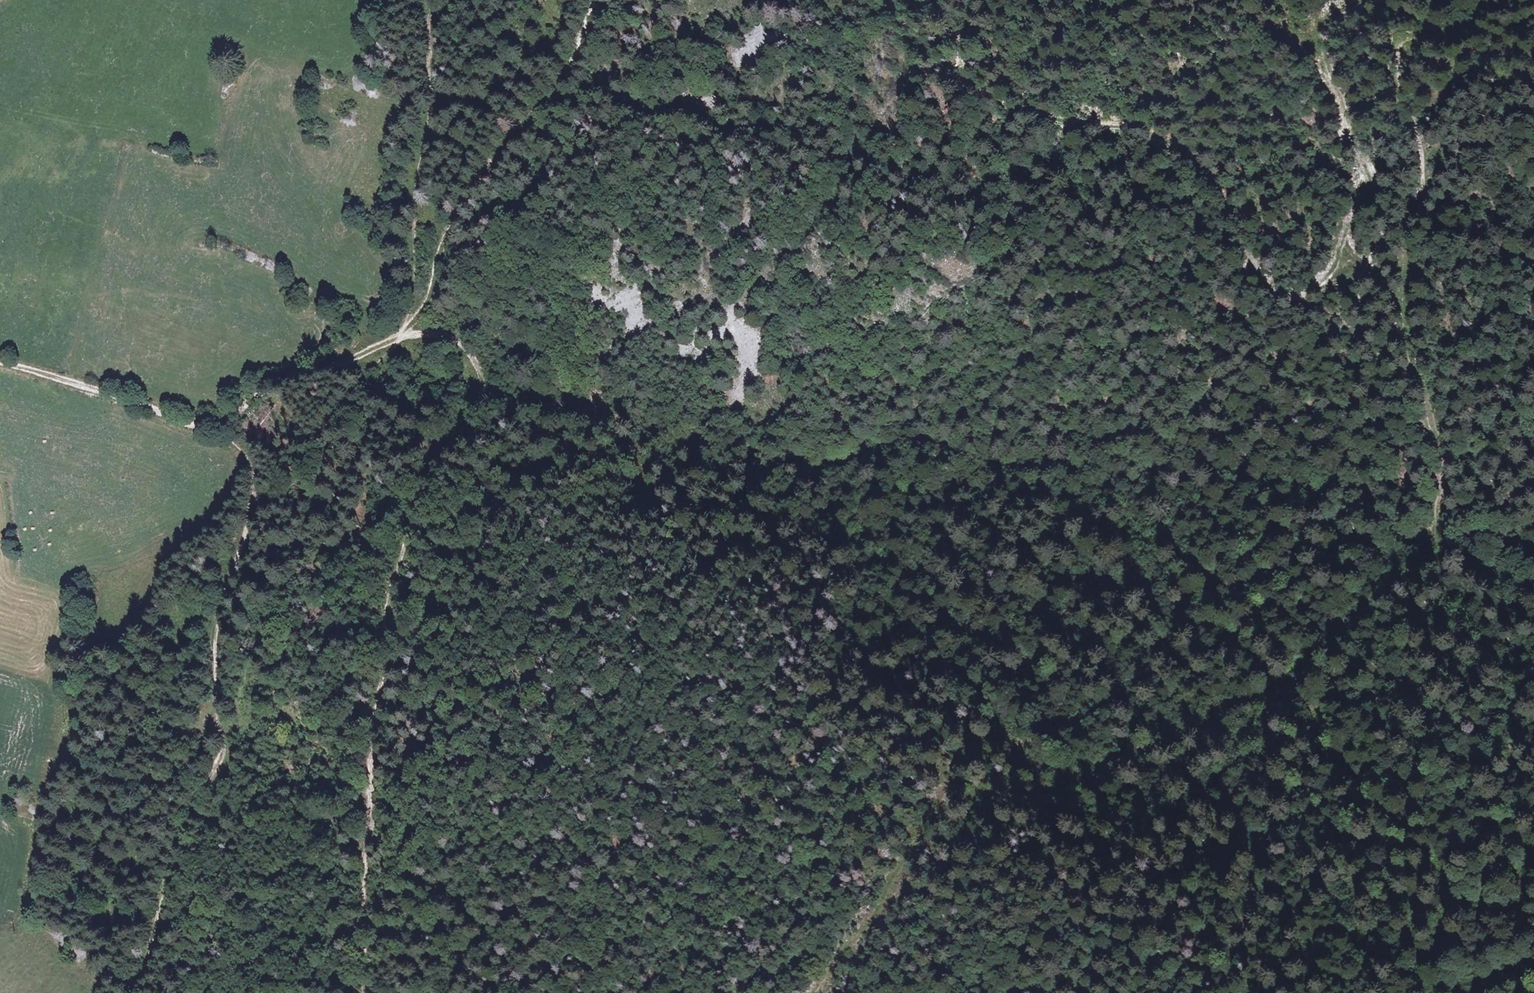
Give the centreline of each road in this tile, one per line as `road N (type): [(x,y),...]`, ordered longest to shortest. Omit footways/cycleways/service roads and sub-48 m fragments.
road 1 (track): [(1370,0),(1322,34),(1396,220)]
road 2 (track): [(211,433),(0,359)]

